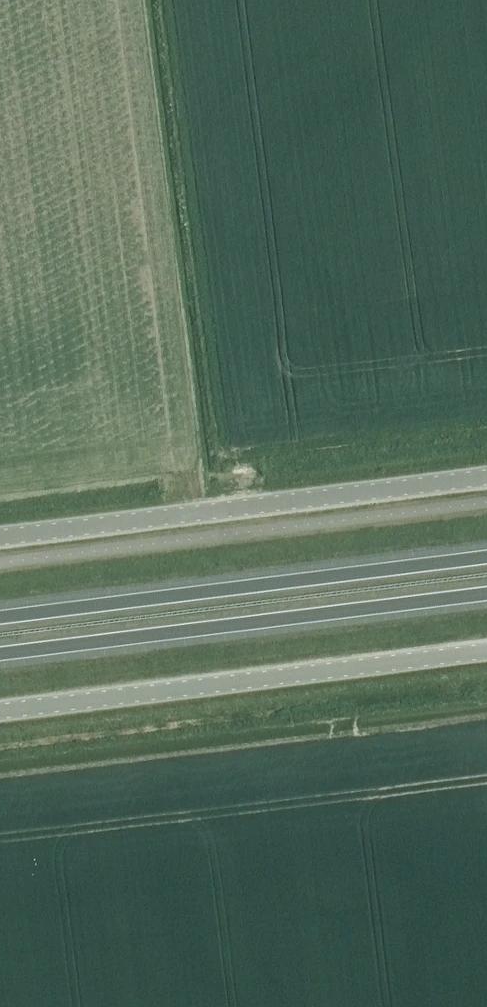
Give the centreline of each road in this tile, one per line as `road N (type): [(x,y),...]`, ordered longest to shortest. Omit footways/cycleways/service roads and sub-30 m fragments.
road 1 (unclassified): [(0,712),(486,651)]
road 2 (trunk): [(0,654),(486,594)]
road 3 (trunk): [(486,558),(0,617)]
road 4 (unclassified): [(0,537),(486,479)]

